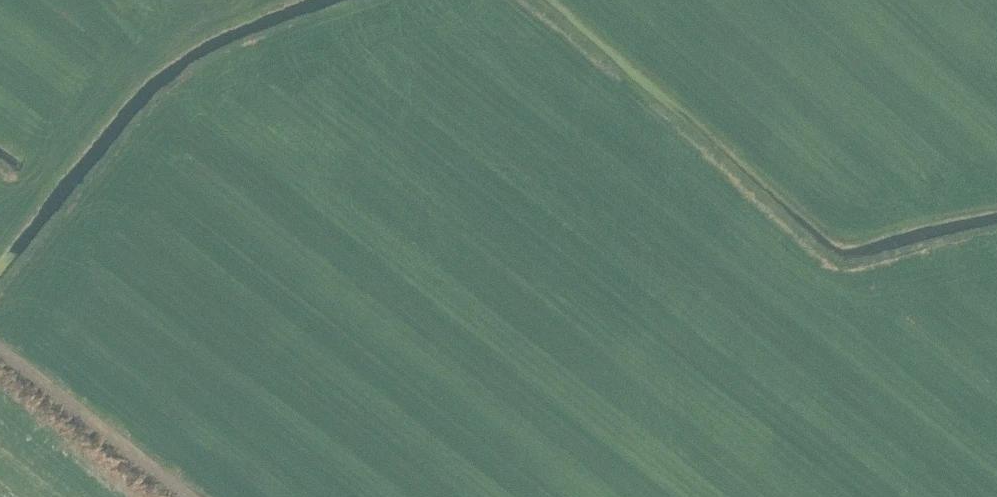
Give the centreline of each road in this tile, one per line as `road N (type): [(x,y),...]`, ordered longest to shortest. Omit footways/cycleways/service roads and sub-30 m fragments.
road 1 (track): [(0,344),(194,496)]

